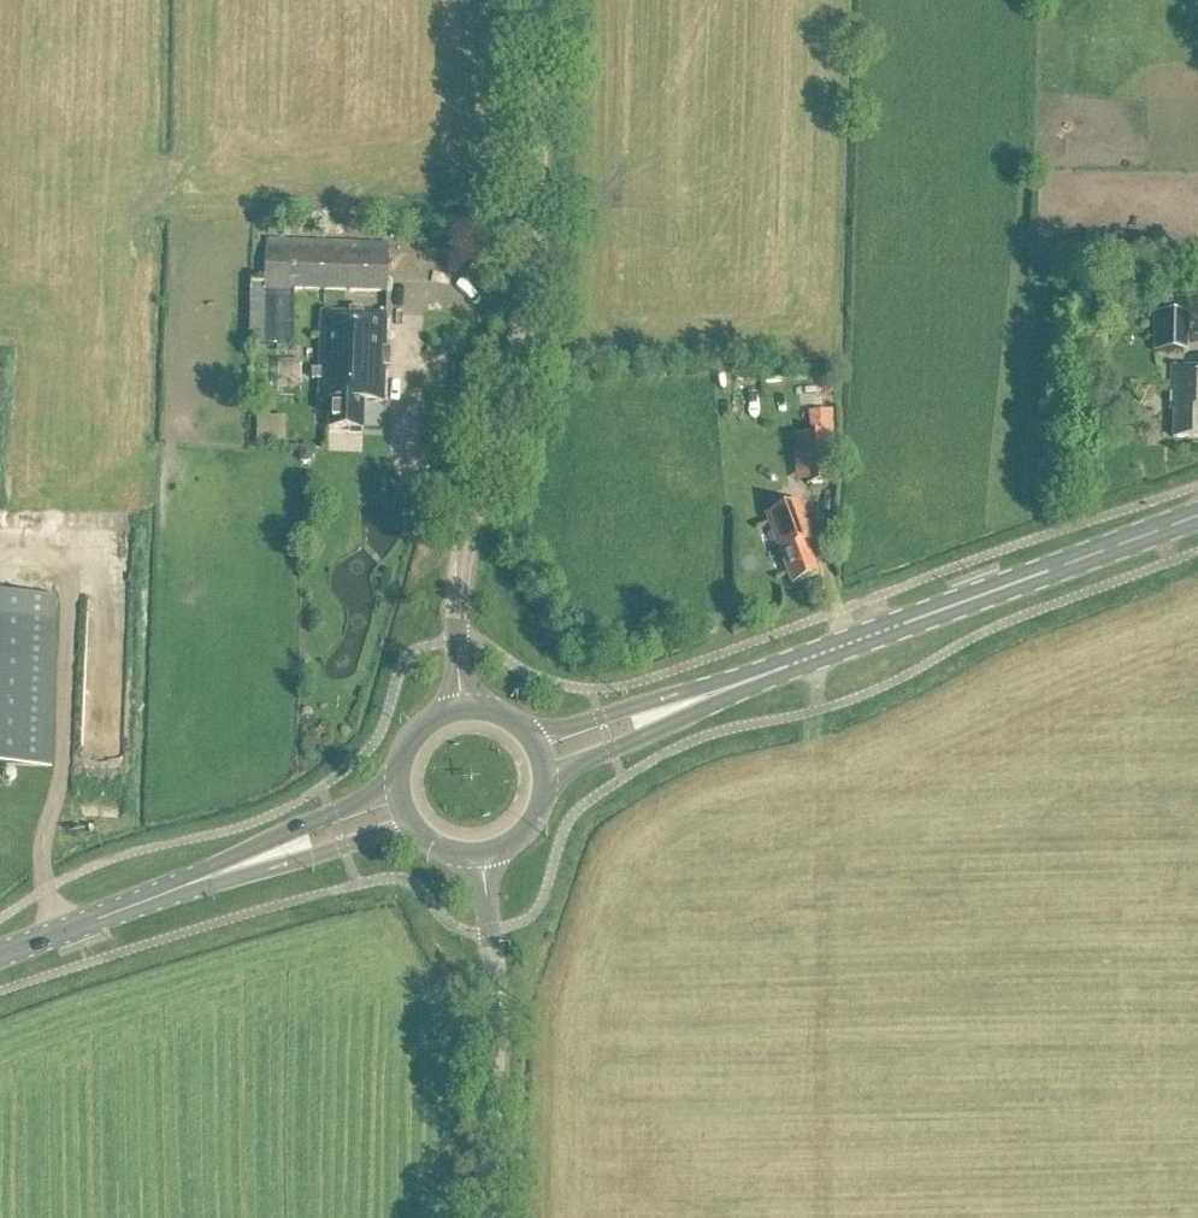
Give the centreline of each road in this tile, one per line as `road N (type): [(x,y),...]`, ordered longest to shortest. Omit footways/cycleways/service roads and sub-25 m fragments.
road 1 (tertiary): [(462,711),(456,645),(465,539),(534,320),(542,0)]
road 2 (primary): [(706,700),(1197,513)]
road 3 (tertiary): [(490,1217),(500,1015),(484,857)]
road 4 (track): [(64,934),(42,860),(63,772),(69,588)]
road 5 (primary): [(0,958),(219,876)]
road 6 (primary): [(219,876),(244,879),(414,829)]
road 7 (primary): [(399,790),(238,857),(219,876)]
road 8 (primary): [(546,782),(694,717),(706,700)]
road 9 (primary): [(706,700),(685,694),(532,740)]

